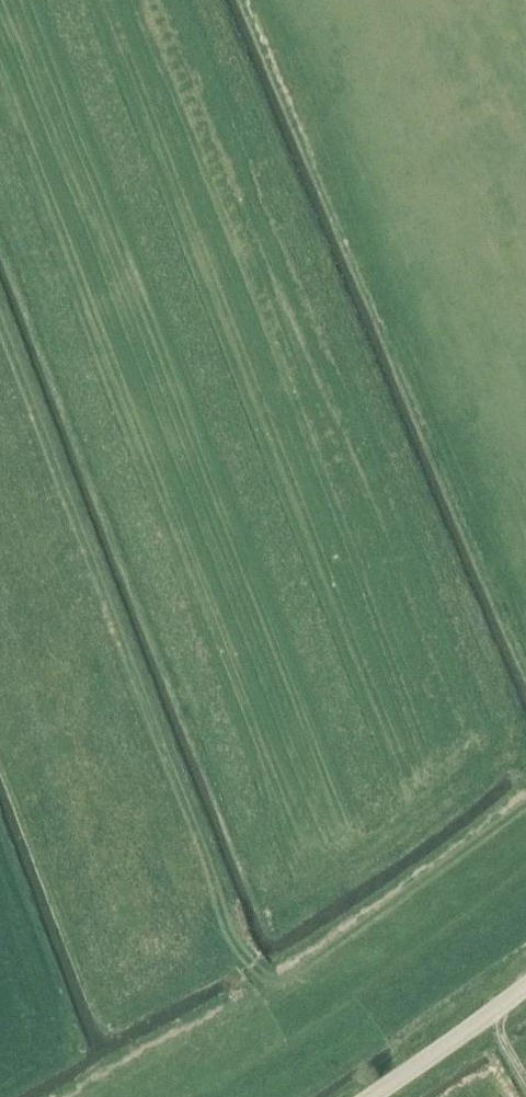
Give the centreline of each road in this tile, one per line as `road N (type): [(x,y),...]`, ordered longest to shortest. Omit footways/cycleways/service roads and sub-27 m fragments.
road 1 (unclassified): [(370,1096),(525,983)]

